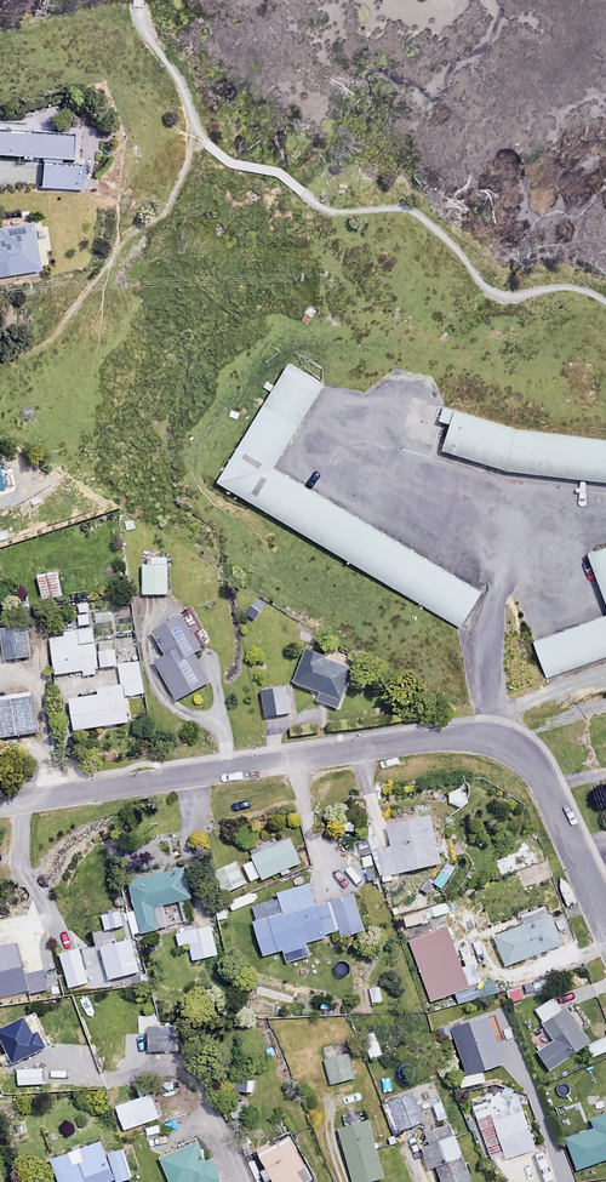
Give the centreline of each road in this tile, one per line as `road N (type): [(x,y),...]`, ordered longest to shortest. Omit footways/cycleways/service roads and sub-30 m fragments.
road 1 (residential): [(0,805),(474,734),(503,742),(539,769),(605,922)]

